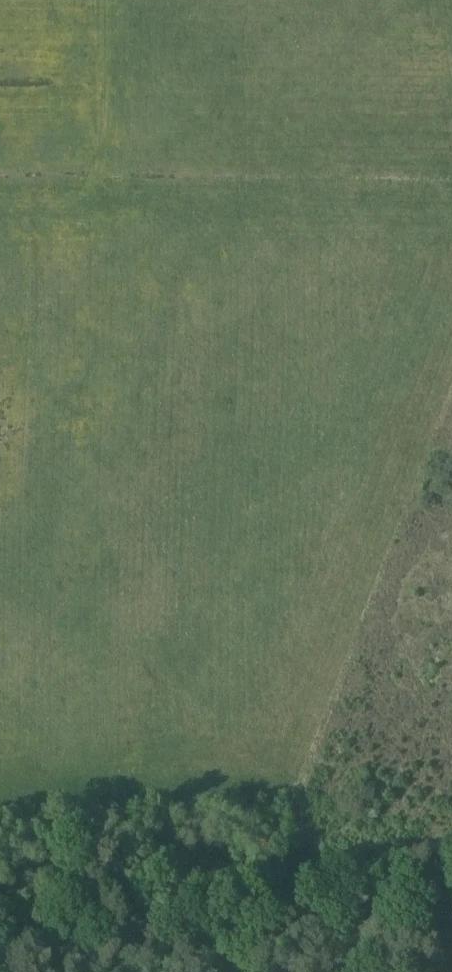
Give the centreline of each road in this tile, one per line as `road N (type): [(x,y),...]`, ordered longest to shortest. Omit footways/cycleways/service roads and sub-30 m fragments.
road 1 (track): [(451,881),(0,923)]

